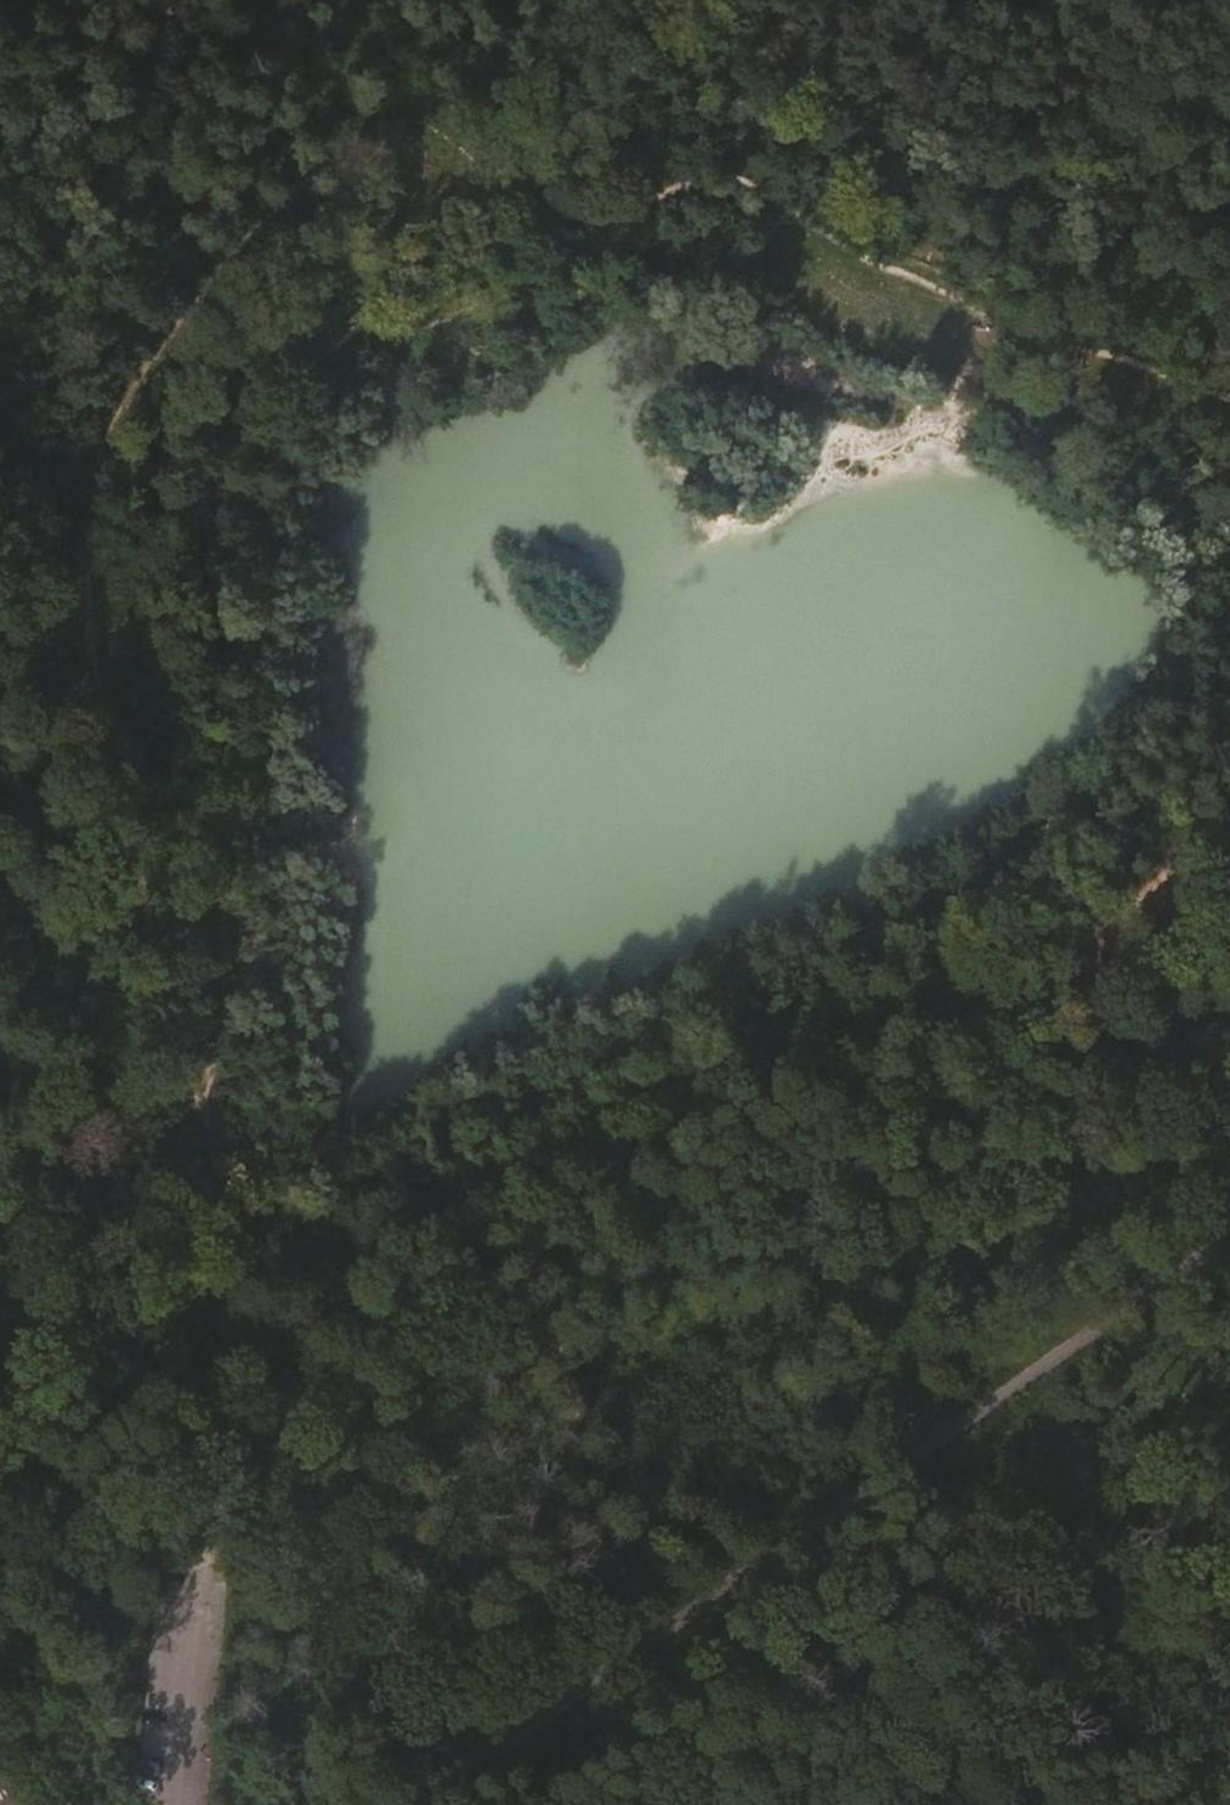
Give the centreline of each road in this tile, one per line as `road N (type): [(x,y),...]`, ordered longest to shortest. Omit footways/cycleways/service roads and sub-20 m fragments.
road 1 (unclassified): [(430,1804),(811,1526),(1229,1245)]
road 2 (track): [(159,1216),(189,1565)]

